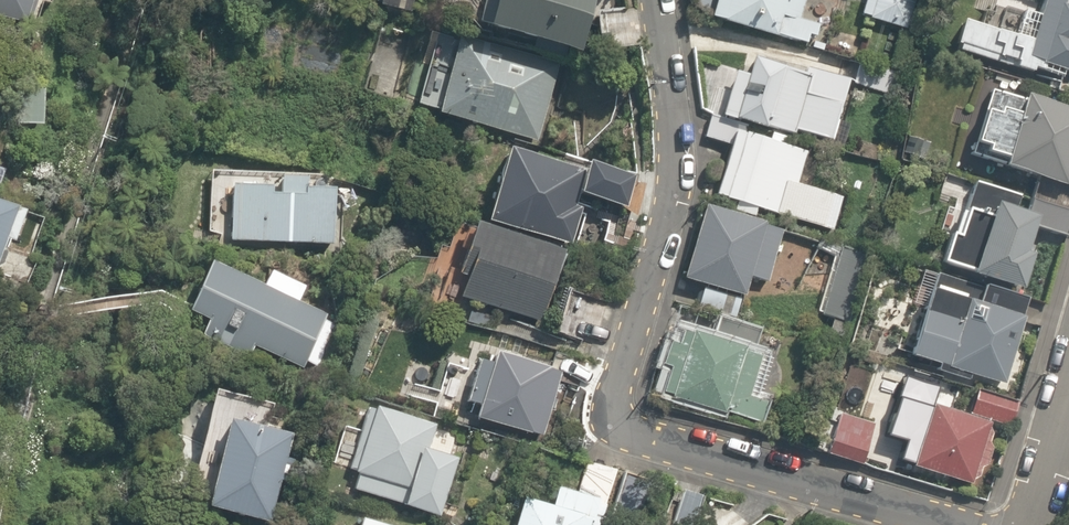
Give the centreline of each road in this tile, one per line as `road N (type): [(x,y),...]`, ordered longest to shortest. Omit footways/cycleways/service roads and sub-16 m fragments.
road 1 (residential): [(654,0),(670,110),(669,184),(653,275),(606,420),(942,524)]
road 2 (residential): [(1023,524),(1068,371)]

